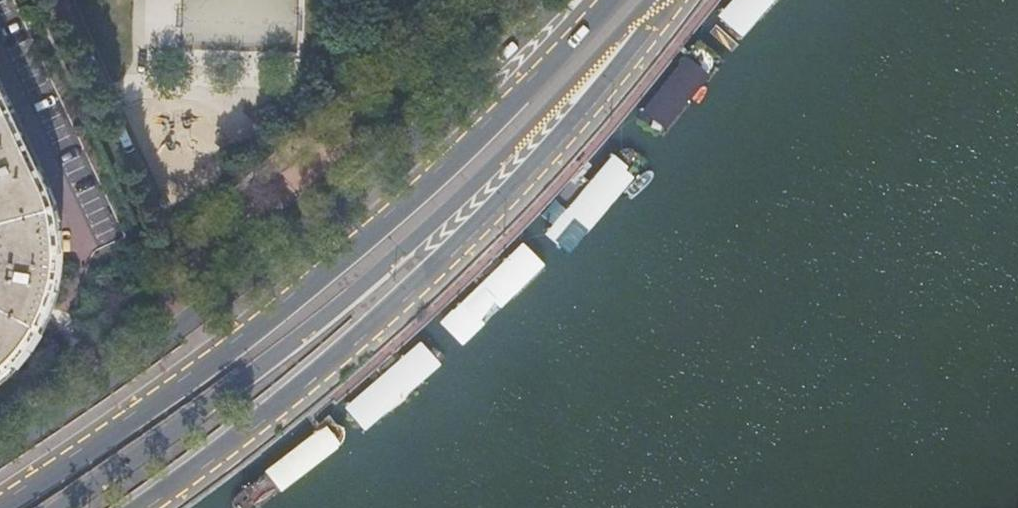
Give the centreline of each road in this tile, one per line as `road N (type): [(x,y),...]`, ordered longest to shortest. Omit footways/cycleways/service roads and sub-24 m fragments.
road 1 (primary): [(604,0),(428,179),(314,278),(197,370),(0,504)]
road 2 (primary): [(59,507),(352,293),(630,24),(664,12)]
road 3 (primary): [(140,507),(375,324),(471,234),(664,12)]
road 4 (primary): [(559,0),(349,197),(190,319),(0,446)]

